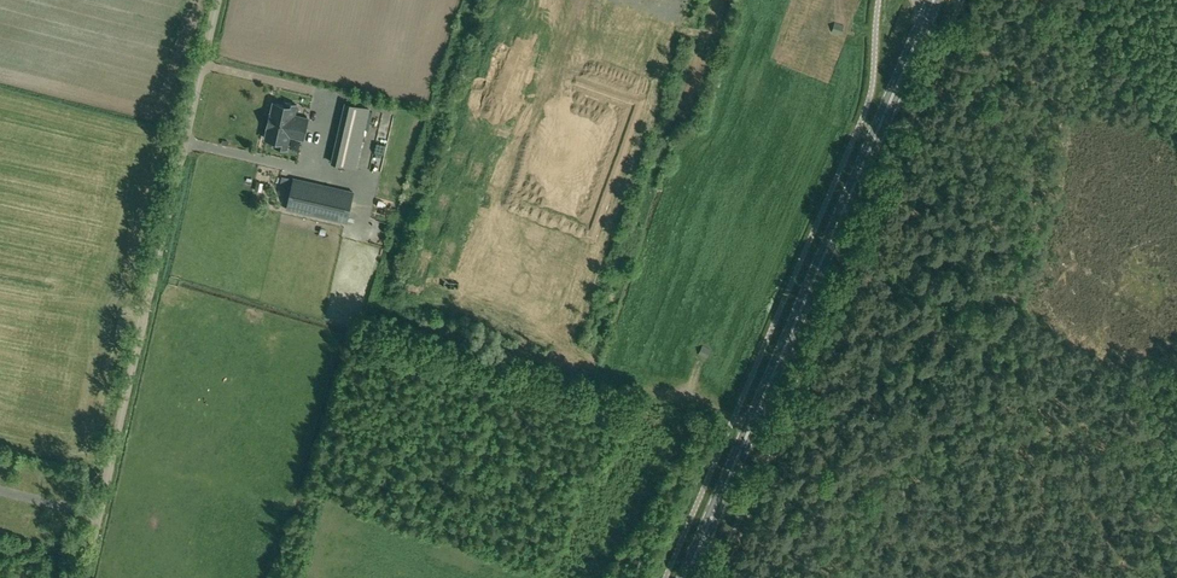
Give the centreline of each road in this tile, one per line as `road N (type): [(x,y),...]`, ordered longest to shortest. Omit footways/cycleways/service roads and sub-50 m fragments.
road 1 (secondary): [(688,577),(934,0)]
road 2 (unclassified): [(82,577),(217,0)]

